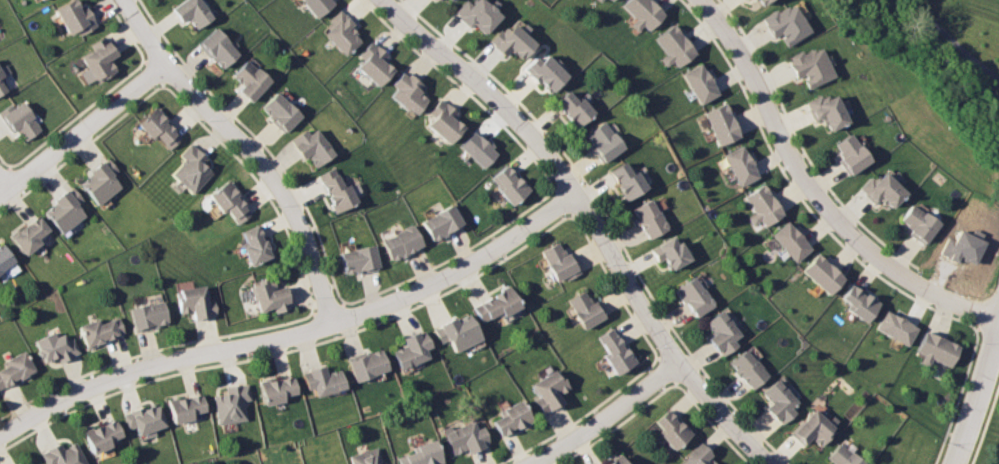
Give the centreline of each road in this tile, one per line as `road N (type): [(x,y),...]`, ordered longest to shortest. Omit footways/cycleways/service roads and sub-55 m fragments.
road 1 (residential): [(0,437),(140,370),(336,327),(455,277),(575,191)]
road 2 (residential): [(677,360),(555,157),(384,0)]
road 3 (residential): [(701,0),(838,221),(937,294),(998,317)]
road 4 (residential): [(124,0),(164,63),(287,201),(336,327)]
road 5 (residential): [(0,192),(164,63)]
road 6 (residential): [(529,463),(603,421),(677,360)]
road 7 (residential): [(954,463),(998,326)]
road 8 (residential): [(772,463),(677,360)]

